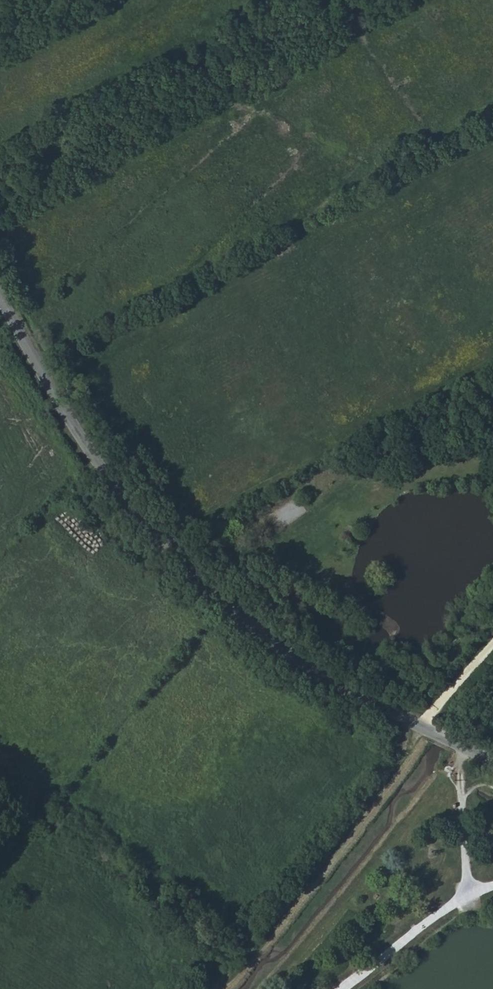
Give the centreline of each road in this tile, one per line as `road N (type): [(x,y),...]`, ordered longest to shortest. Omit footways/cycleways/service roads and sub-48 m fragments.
road 1 (unclassified): [(492,768),(328,679),(106,469),(0,277)]
road 2 (track): [(427,733),(226,988)]

